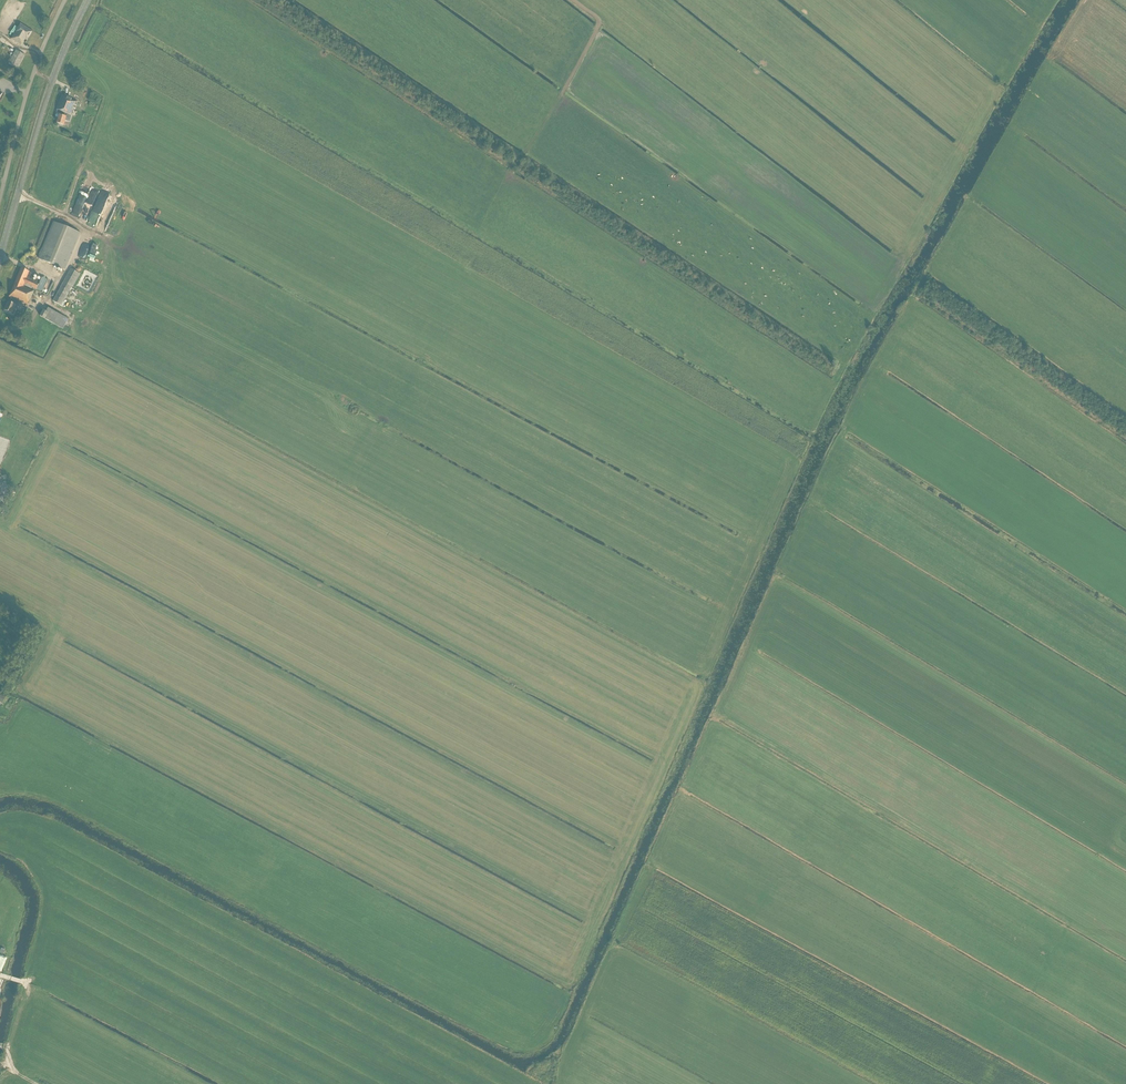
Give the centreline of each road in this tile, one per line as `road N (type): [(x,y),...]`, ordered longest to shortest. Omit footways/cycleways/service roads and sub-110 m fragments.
road 1 (secondary): [(0,257),(47,97),(88,0)]
road 2 (unclassified): [(0,195),(34,72),(65,0)]

